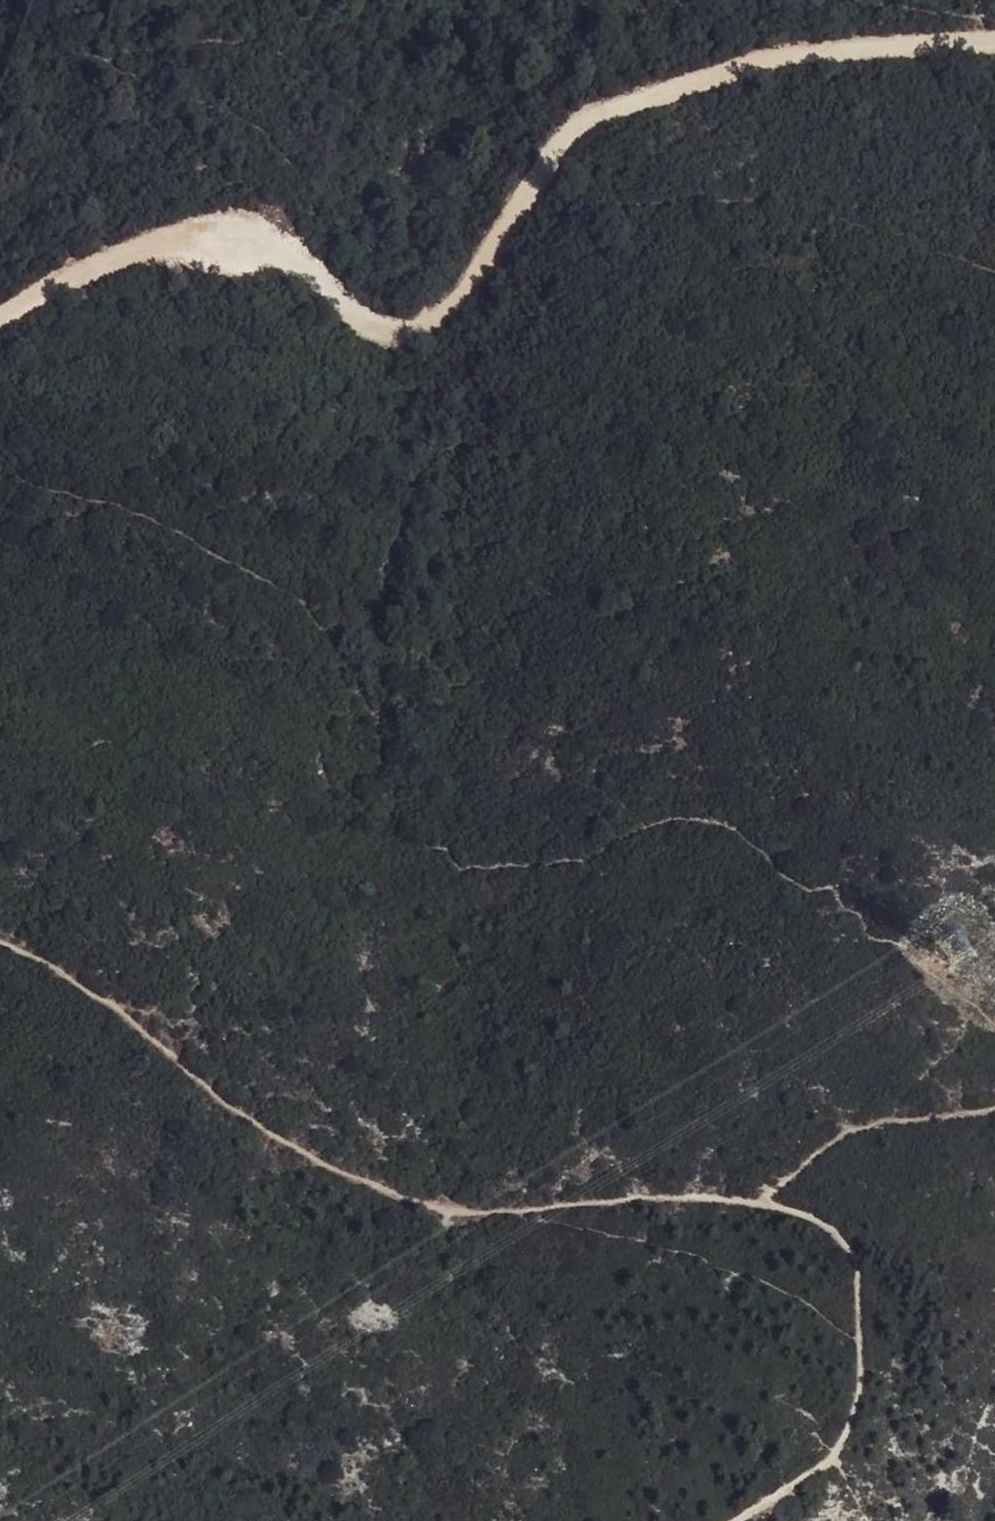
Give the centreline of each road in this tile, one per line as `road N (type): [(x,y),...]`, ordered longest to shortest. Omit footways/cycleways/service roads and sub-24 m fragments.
road 1 (track): [(0,324),(147,252),(222,234),(274,246),(359,319),(409,337),(447,316),(481,278),(566,147),(590,125),(662,96),(799,61),(994,49)]

